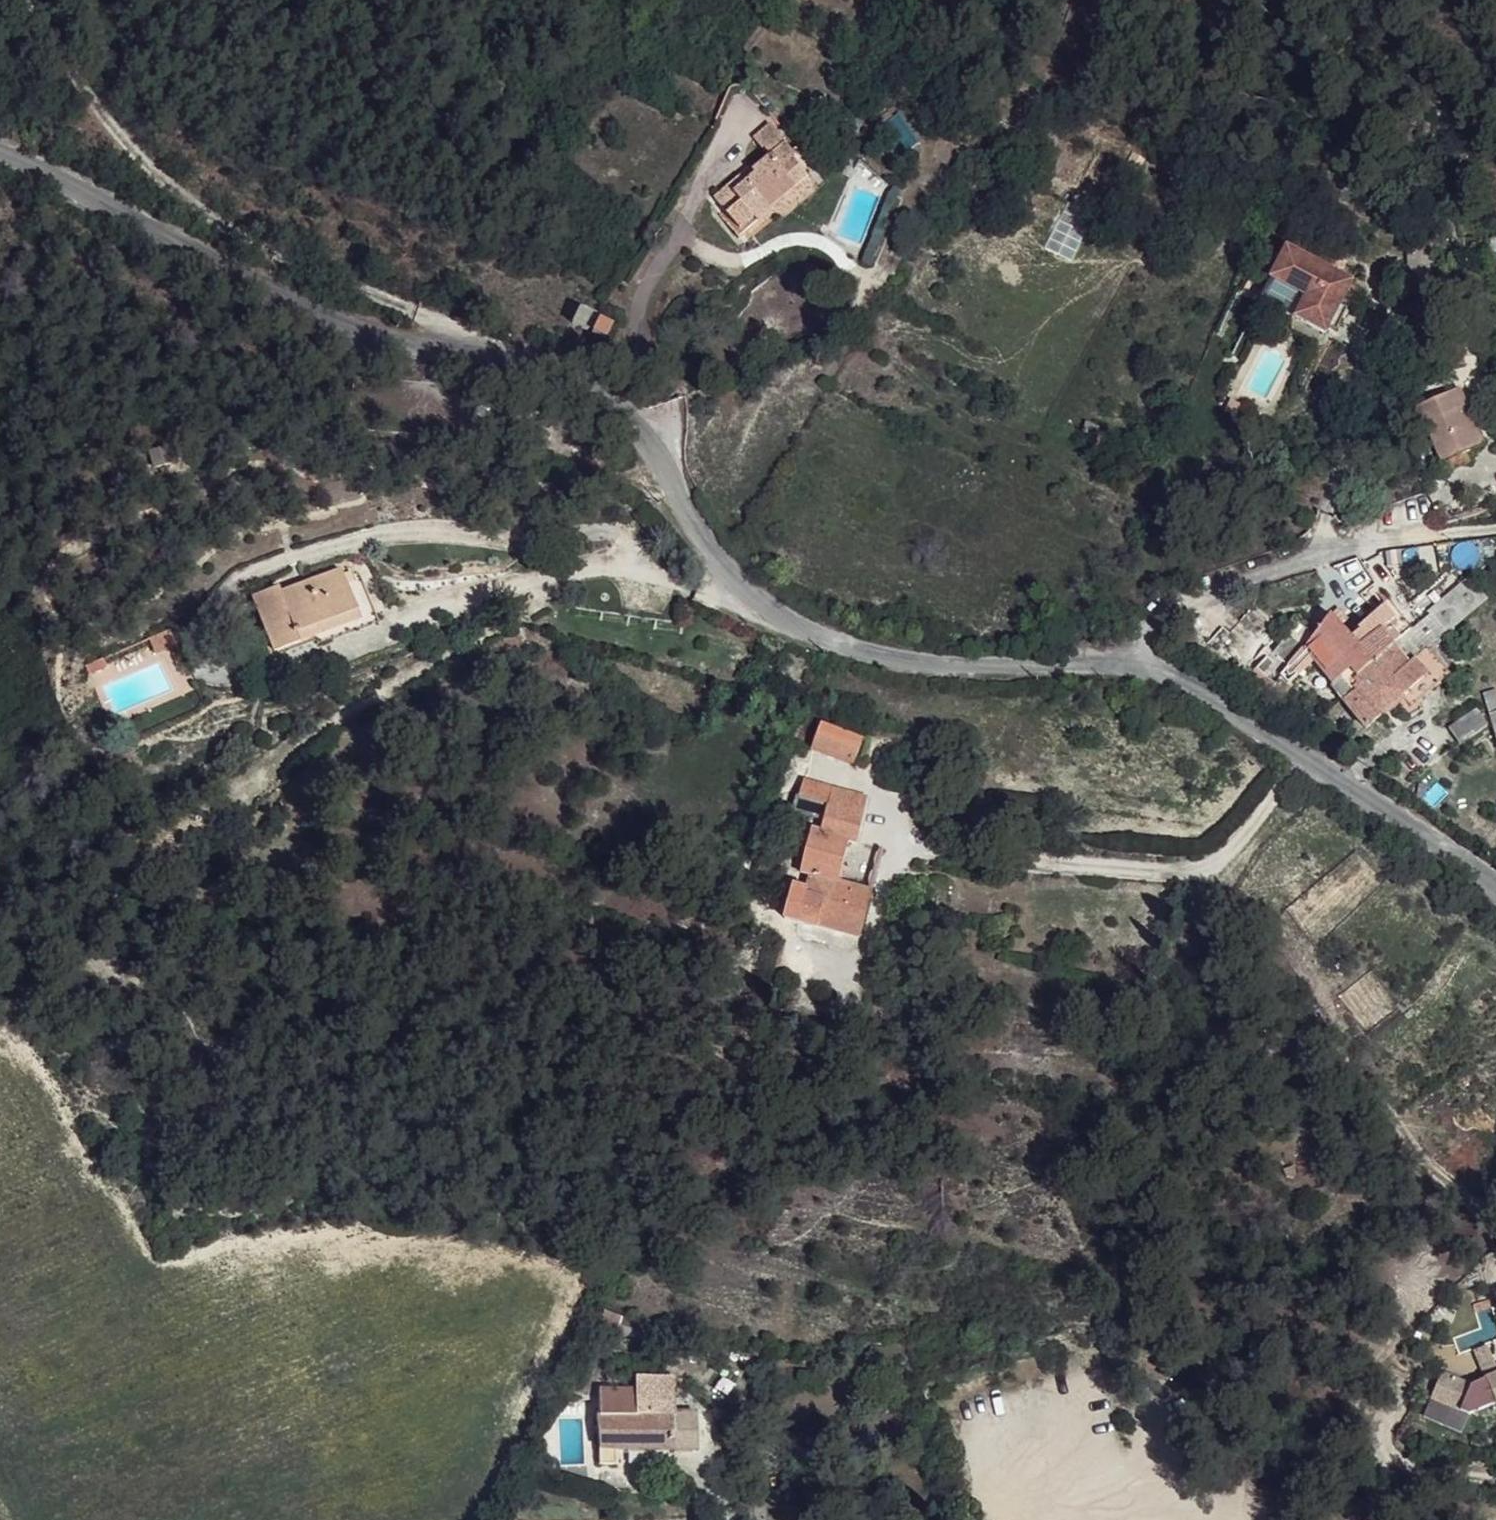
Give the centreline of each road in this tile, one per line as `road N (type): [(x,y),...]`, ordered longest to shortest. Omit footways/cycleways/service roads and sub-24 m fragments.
road 1 (residential): [(1495,892),(1187,681),(1118,666),(913,662),(772,611),(718,559),(650,446),(594,386),(523,353),(370,330),(255,285),(0,151)]

